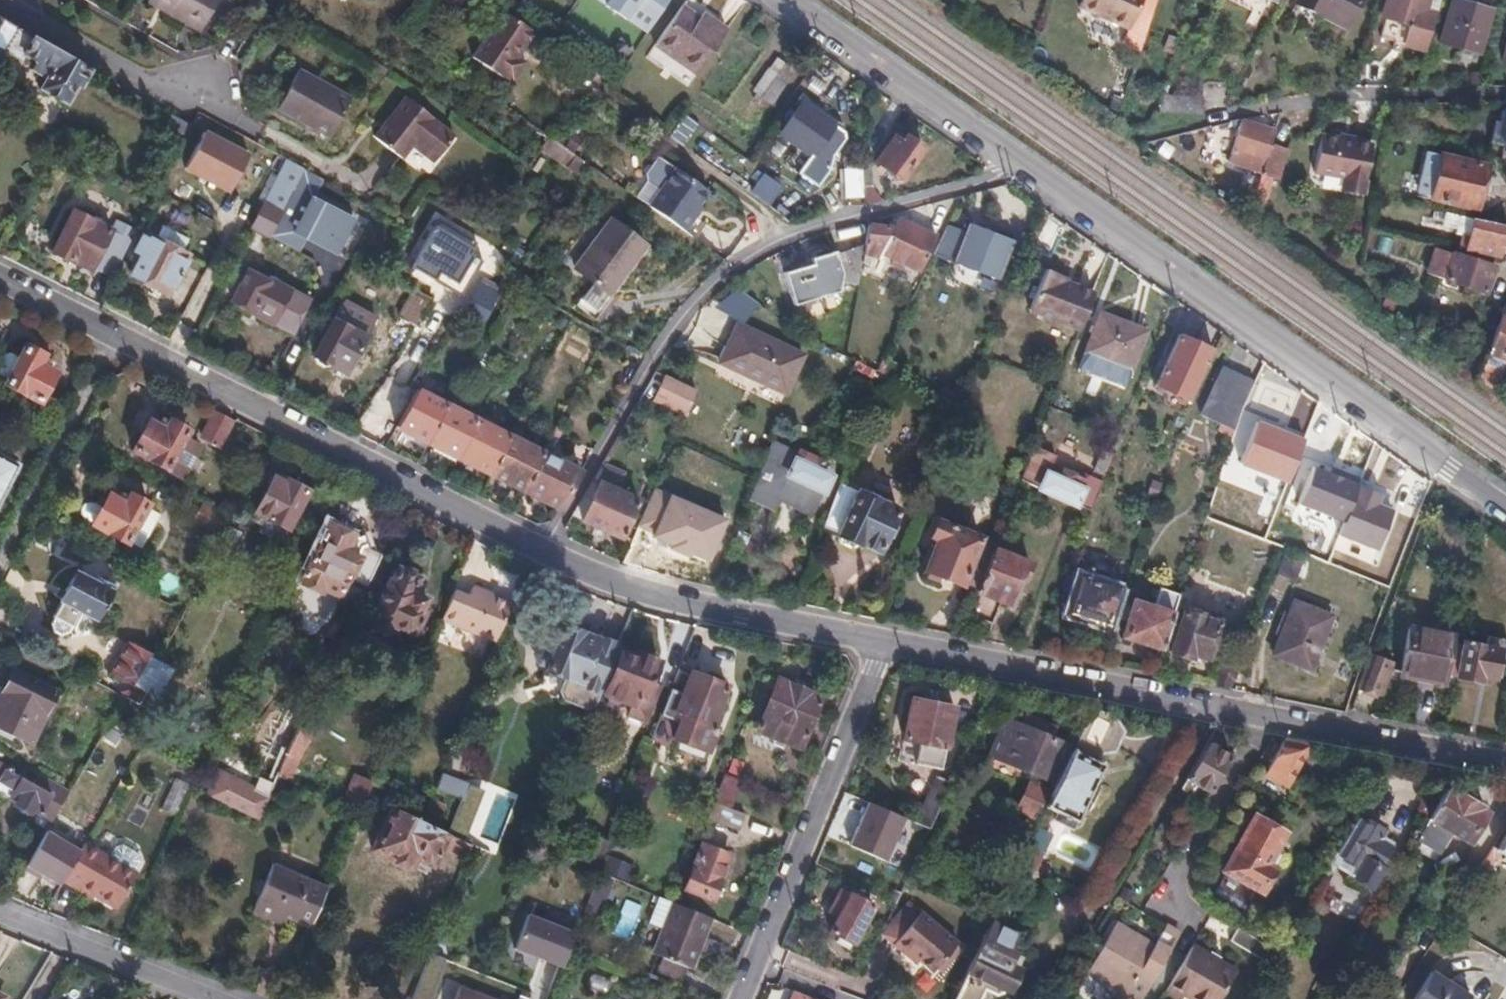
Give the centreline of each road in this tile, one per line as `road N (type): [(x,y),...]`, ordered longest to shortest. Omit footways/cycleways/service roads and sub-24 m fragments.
road 1 (residential): [(1505,506),(786,0)]
road 2 (residential): [(111,338),(541,552),(640,588),(884,642)]
road 3 (residential): [(884,642),(1505,767)]
road 4 (residential): [(743,998),(884,642)]
road 5 (residential): [(0,561),(111,338)]
road 6 (residential): [(0,912),(217,998)]
road 7 (residential): [(0,3),(142,79),(209,86)]
road 8 (residential): [(0,281),(111,338)]

